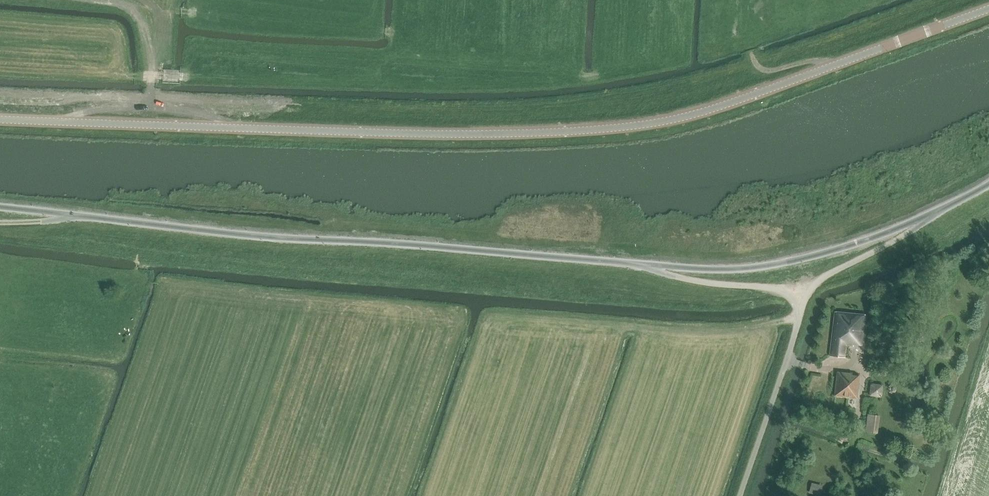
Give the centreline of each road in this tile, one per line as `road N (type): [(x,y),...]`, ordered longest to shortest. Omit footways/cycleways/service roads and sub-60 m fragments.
road 1 (secondary): [(0,119),(405,135),(607,130),(728,106),(988,10)]
road 2 (unclassified): [(0,207),(266,237),(648,265)]
road 3 (unclassified): [(648,265),(777,264),(933,213)]
road 4 (unclassified): [(740,495),(800,311)]
road 5 (track): [(242,129),(151,108),(70,122)]
road 6 (unclassified): [(800,311),(822,278),(933,213)]
road 7 (unclassified): [(648,265),(701,281),(783,291),(800,311)]
road 8 (track): [(747,9),(753,61),(765,72),(817,60),(834,65)]

